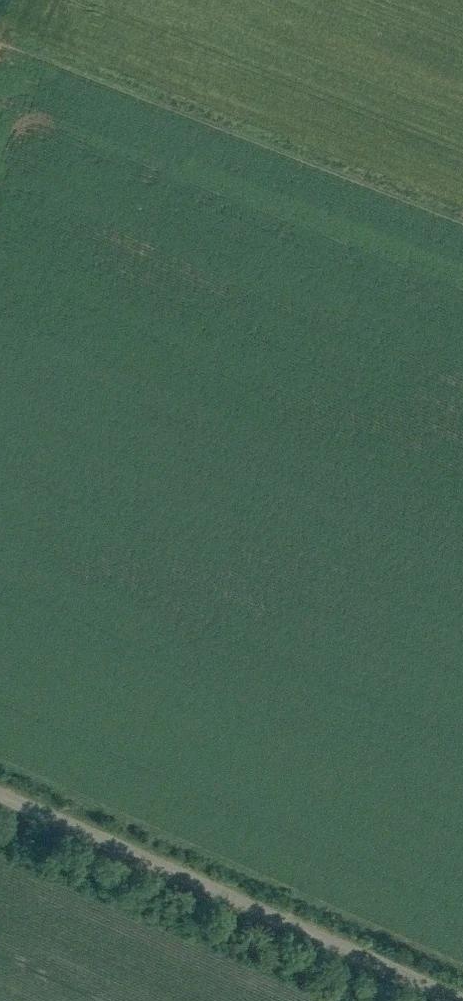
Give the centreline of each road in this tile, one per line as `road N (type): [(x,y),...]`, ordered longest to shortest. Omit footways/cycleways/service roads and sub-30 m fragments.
road 1 (unclassified): [(462,995),(0,787)]

